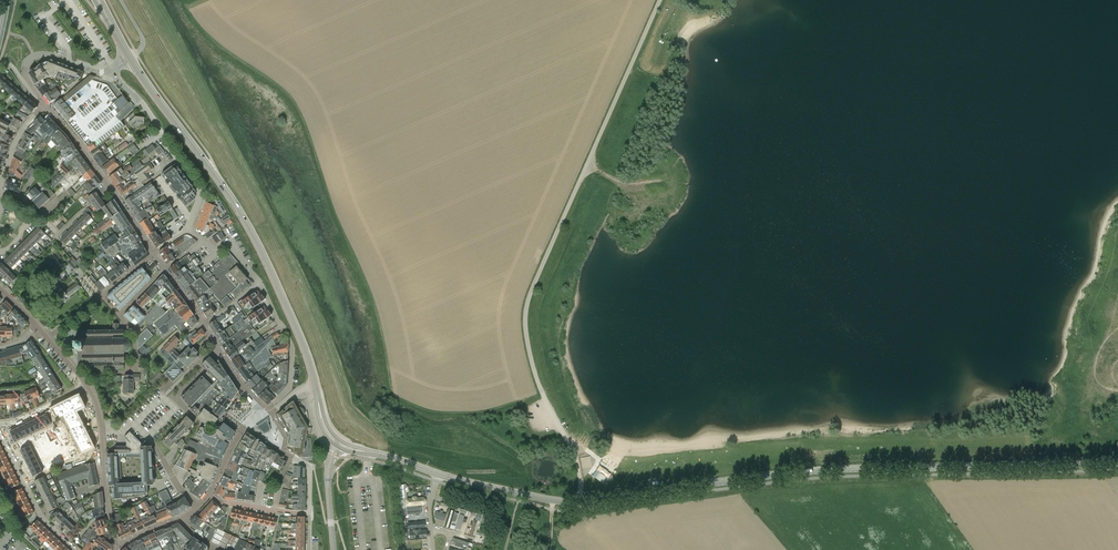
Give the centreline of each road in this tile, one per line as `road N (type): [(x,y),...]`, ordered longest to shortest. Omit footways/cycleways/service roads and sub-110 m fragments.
road 1 (unclassified): [(581,502),(579,465),(538,382),(527,315),(659,0)]
road 2 (tertiary): [(1117,463),(840,469),(581,502)]
road 3 (tertiary): [(316,387),(268,266),(216,177)]
road 4 (residential): [(154,254),(48,109)]
road 5 (tertiary): [(131,57),(216,177)]
road 6 (tertiary): [(581,502),(439,475)]
road 7 (residential): [(75,549),(40,513),(0,434)]
road 8 (residential): [(46,338),(154,254)]

